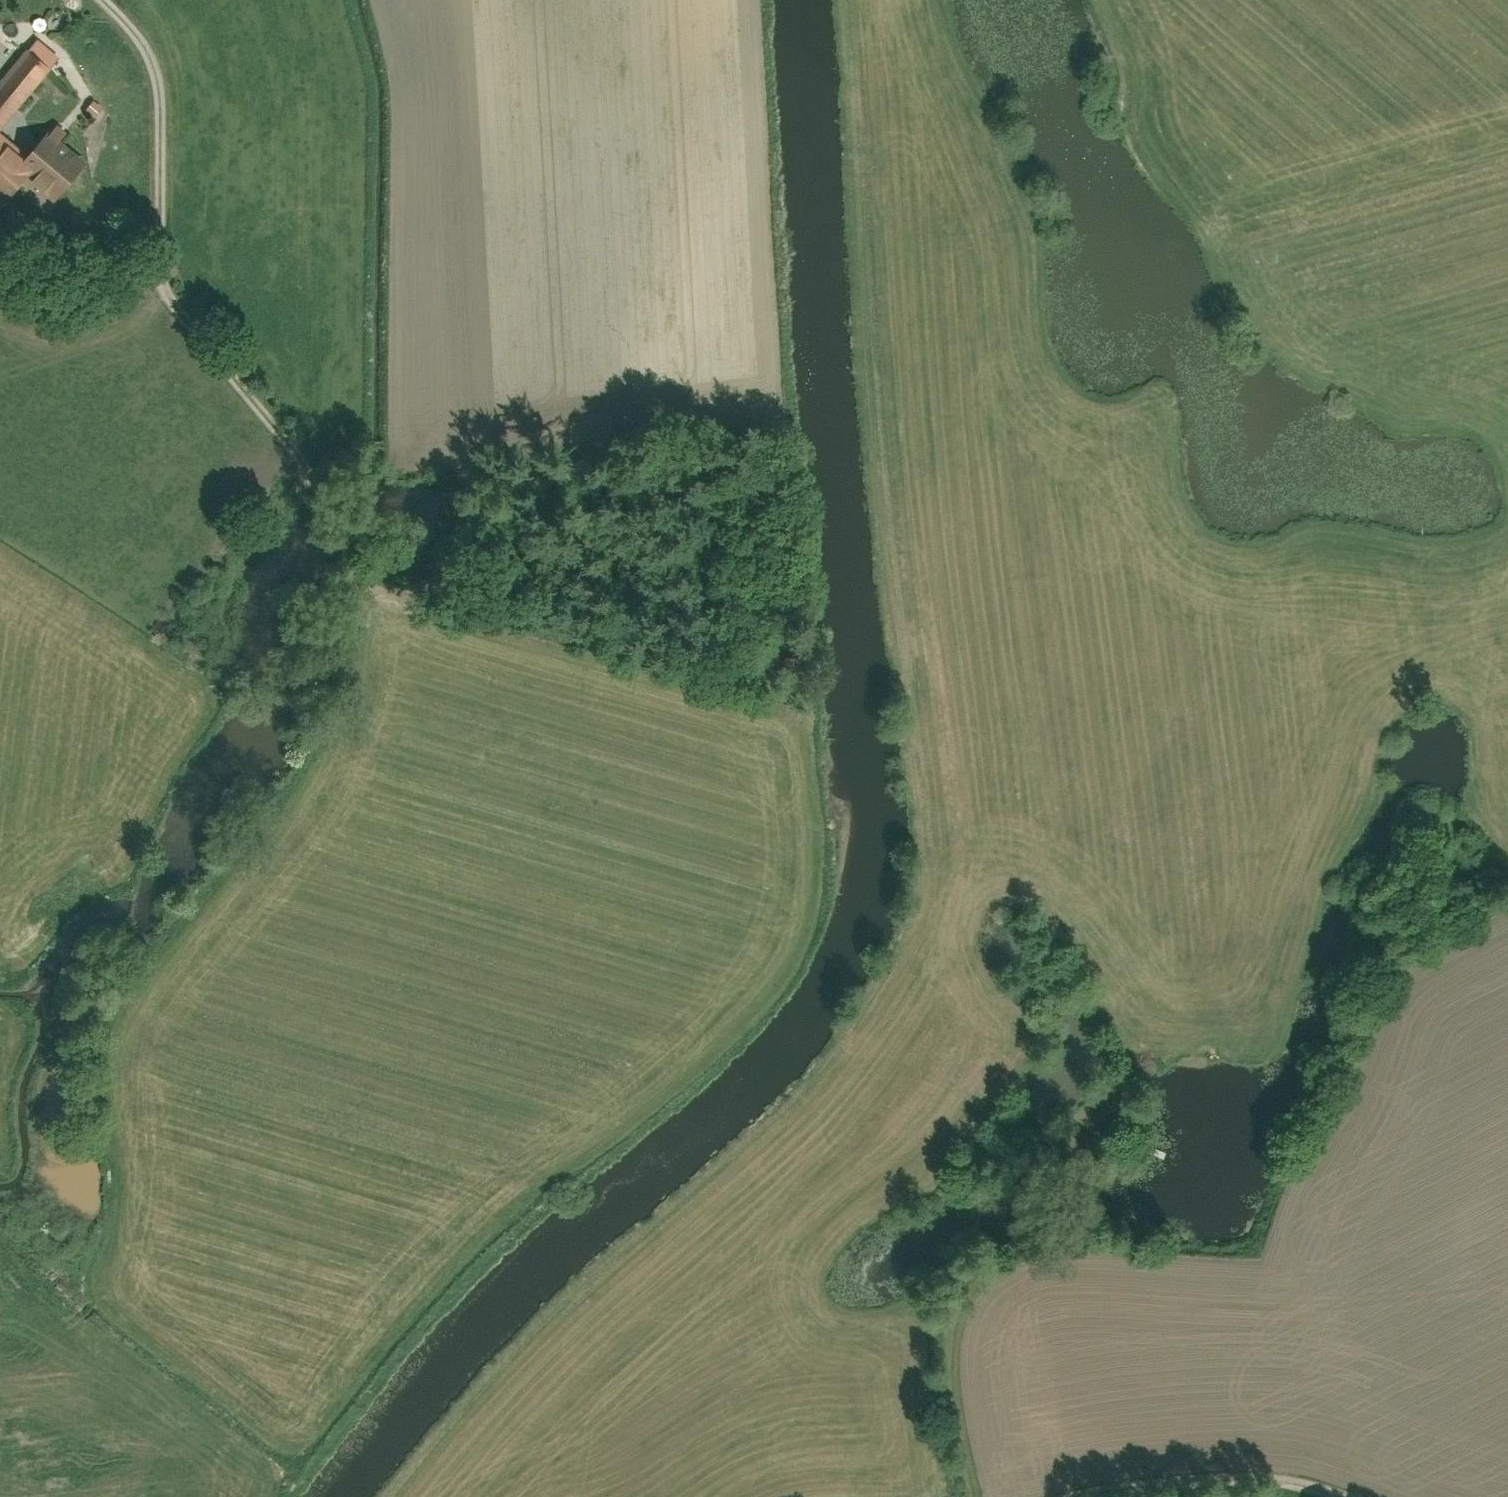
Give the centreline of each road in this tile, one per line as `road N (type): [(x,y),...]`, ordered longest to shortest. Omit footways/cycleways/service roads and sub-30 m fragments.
road 1 (track): [(89,1057),(133,976),(303,762),(351,554),(250,392),(166,301),(156,270),(165,79),(142,31),(107,0)]
road 2 (track): [(1062,1496),(1224,1478),(1348,1496)]

